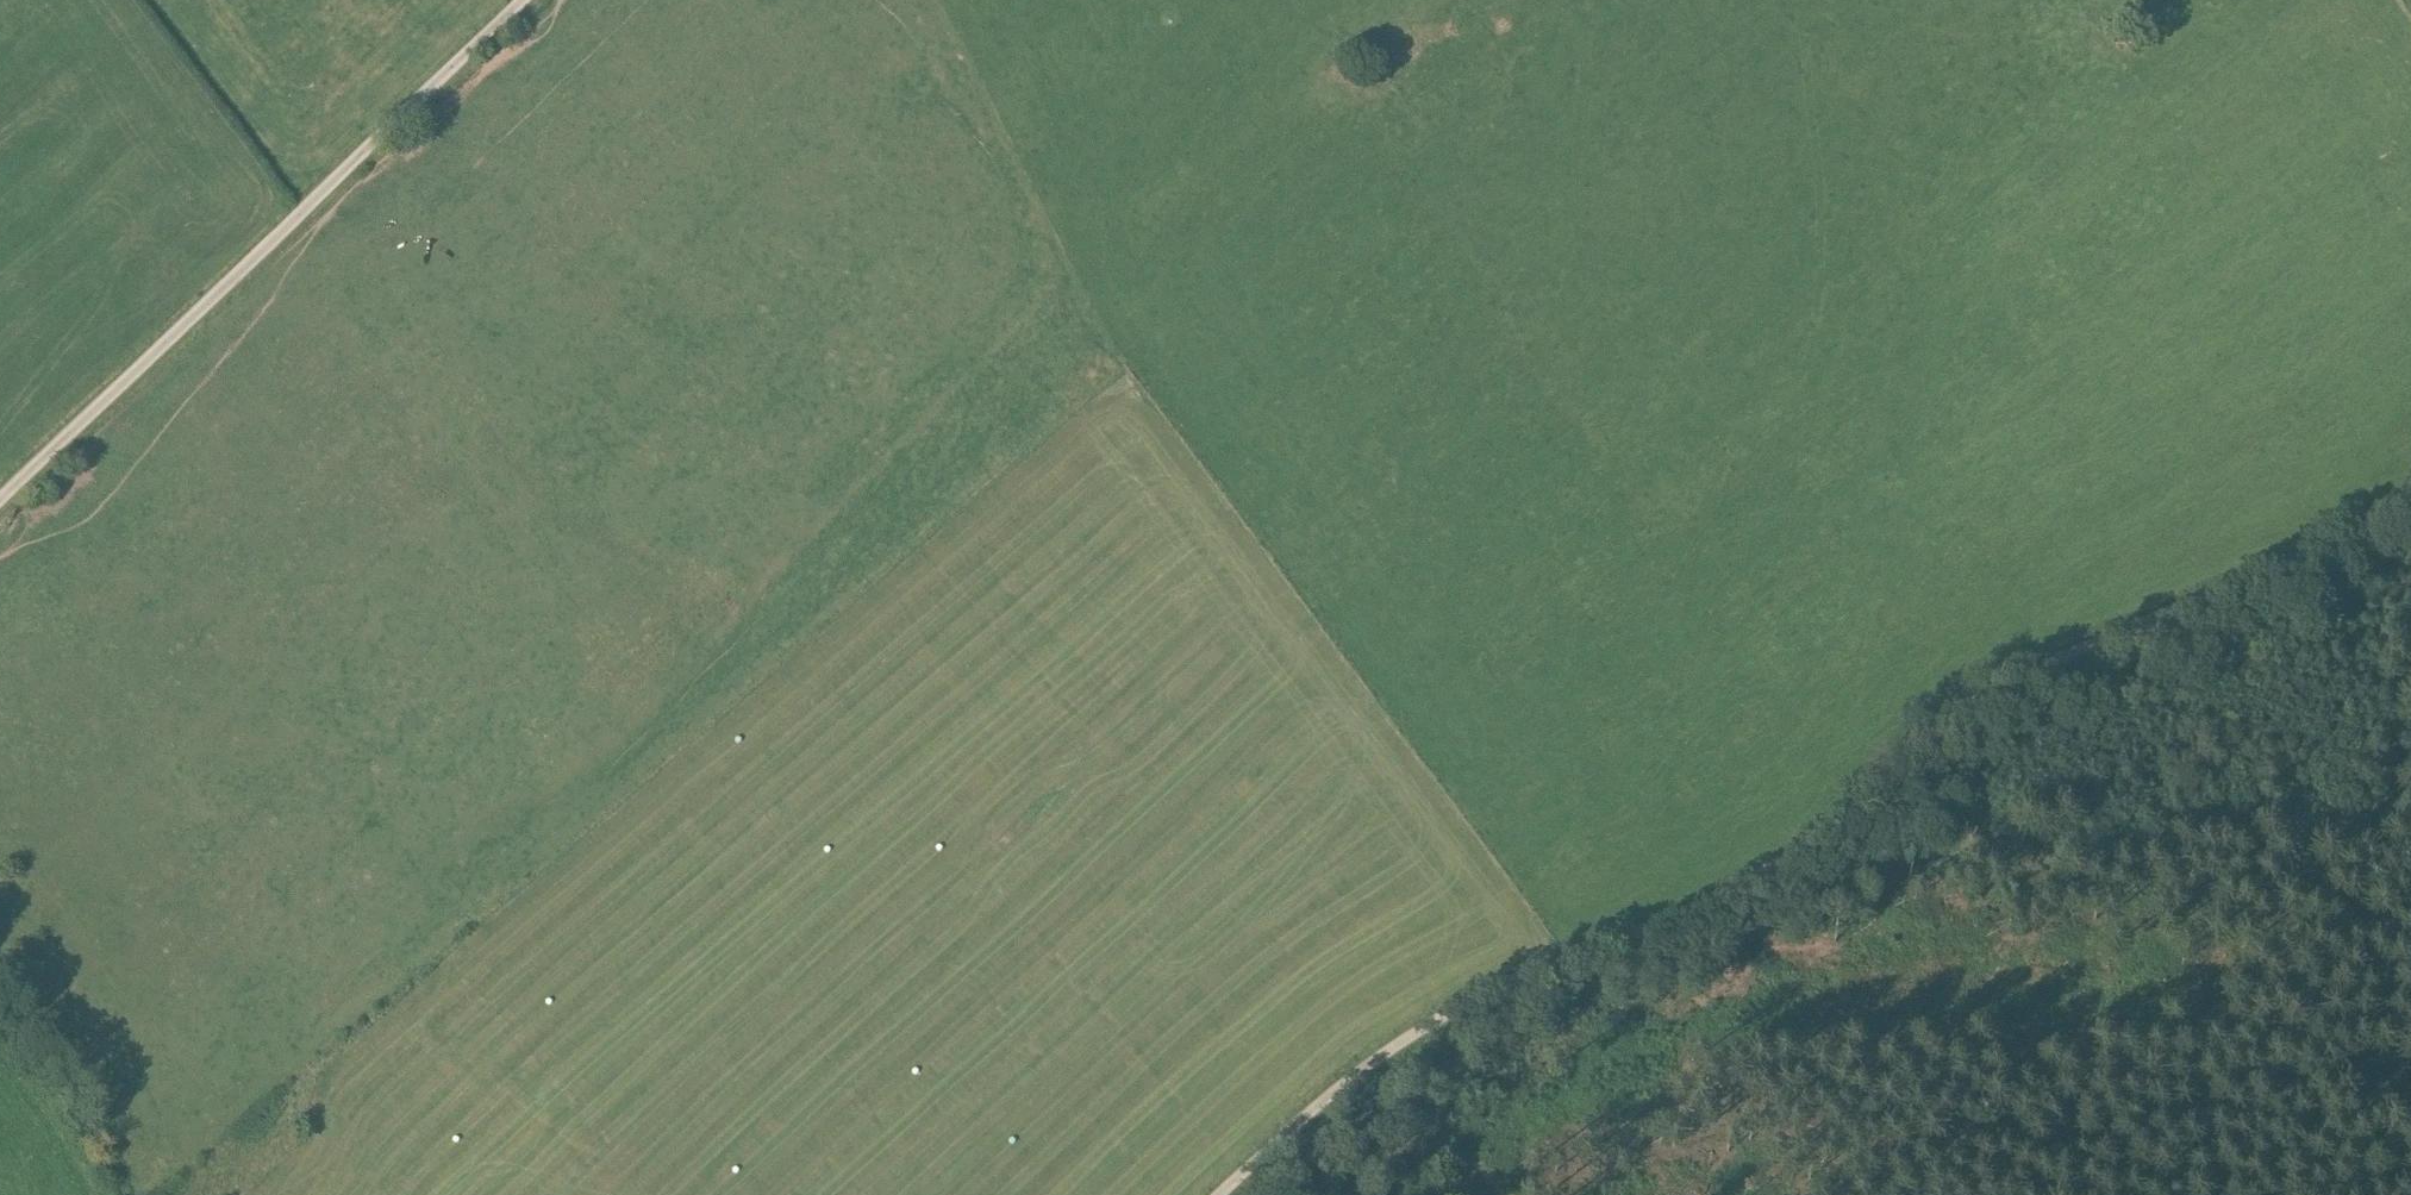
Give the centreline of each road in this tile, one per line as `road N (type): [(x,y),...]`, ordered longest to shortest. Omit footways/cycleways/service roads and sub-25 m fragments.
road 1 (track): [(1215,1194),(1384,1041),(1719,884),(2014,676),(2410,474)]
road 2 (track): [(526,0),(0,499)]

